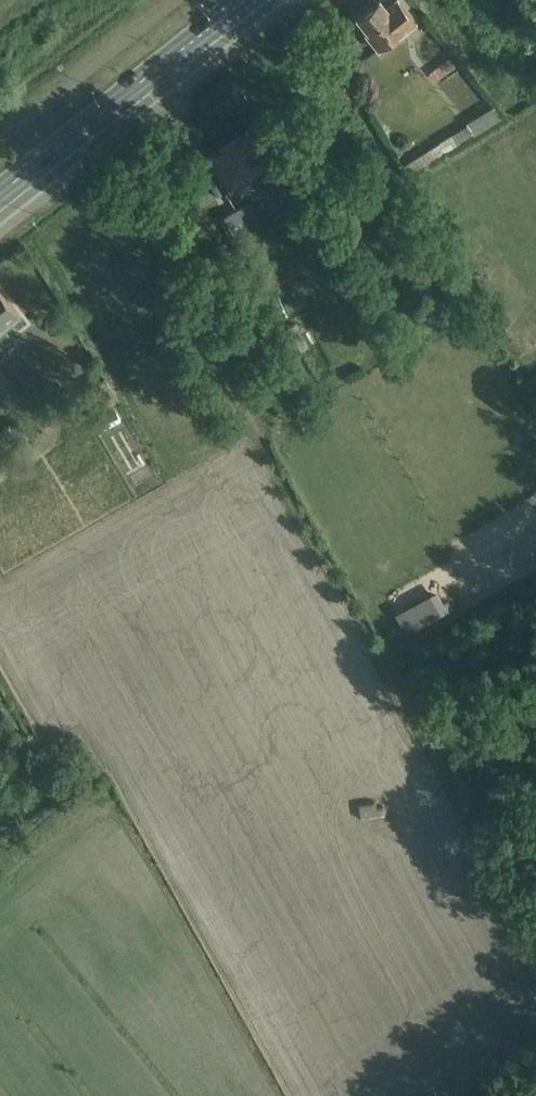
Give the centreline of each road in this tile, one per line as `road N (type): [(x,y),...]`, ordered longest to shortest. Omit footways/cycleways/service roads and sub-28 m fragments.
road 1 (secondary): [(249,0),(0,196)]

